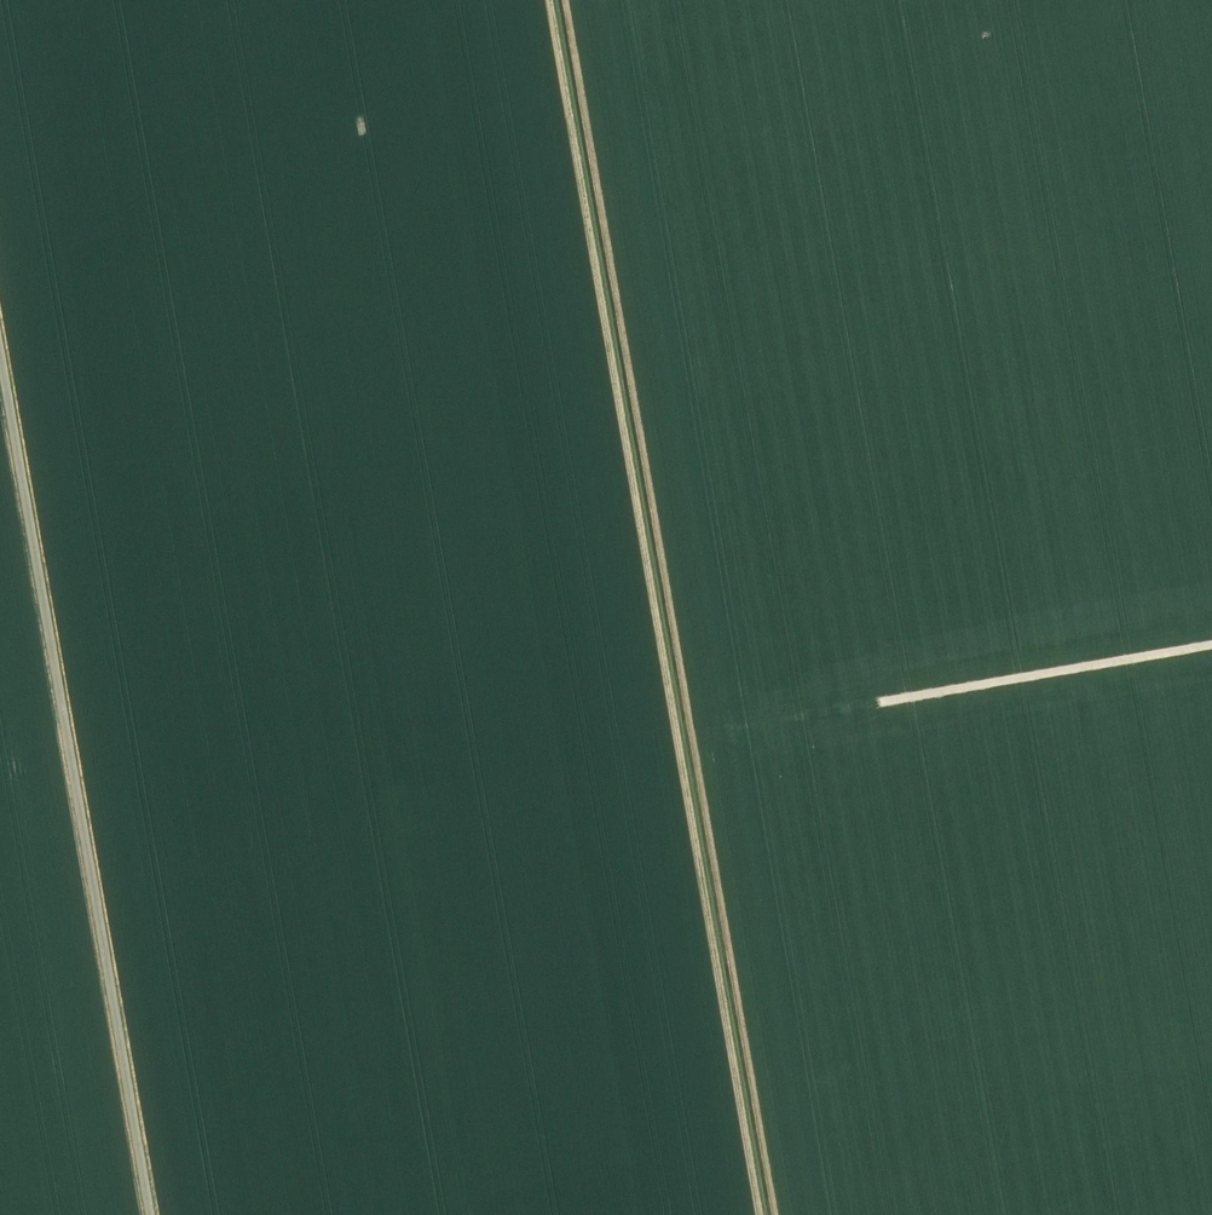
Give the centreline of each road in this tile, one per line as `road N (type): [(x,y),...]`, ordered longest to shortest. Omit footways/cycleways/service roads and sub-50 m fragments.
road 1 (unclassified): [(151,1214),(0,352)]

